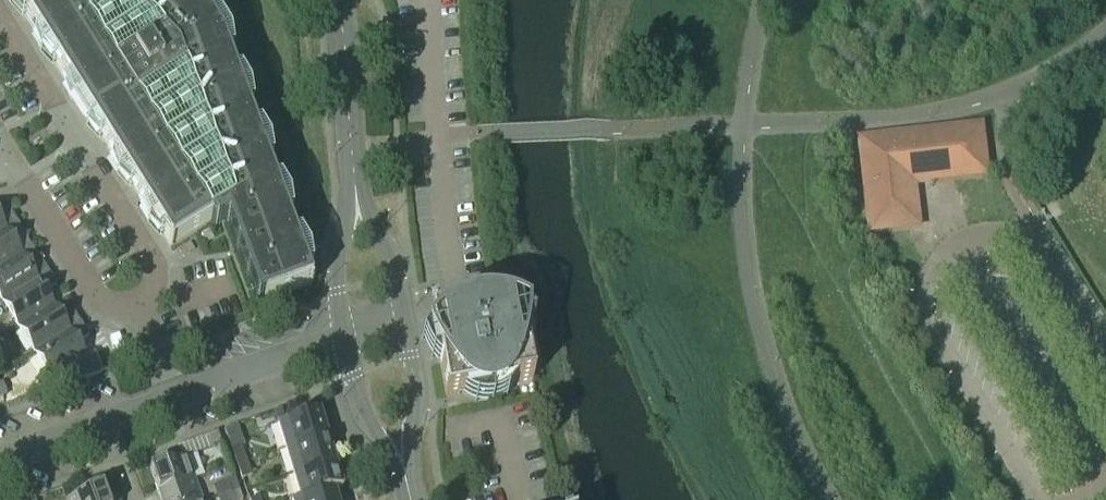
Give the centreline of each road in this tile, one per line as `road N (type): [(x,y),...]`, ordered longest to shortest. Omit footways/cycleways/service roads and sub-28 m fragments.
road 1 (residential): [(146,320),(155,269),(0,22)]
road 2 (residential): [(146,320),(101,309),(6,164)]
road 3 (unclassified): [(355,187),(331,0)]
road 4 (residential): [(0,458),(174,396)]
road 5 (residential): [(174,396),(339,337)]
road 6 (residential): [(405,491),(413,387),(401,320)]
road 7 (residential): [(339,337),(361,418),(405,491)]
road 8 (residential): [(355,187),(338,239),(339,337)]
road 9 (residential): [(401,320),(394,276),(355,187)]

